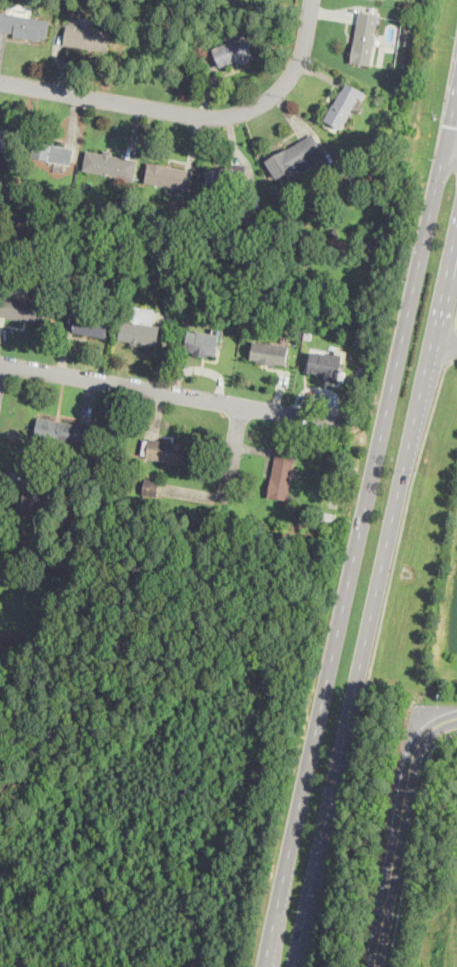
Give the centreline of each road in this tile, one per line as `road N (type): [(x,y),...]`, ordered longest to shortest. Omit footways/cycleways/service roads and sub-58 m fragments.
road 1 (secondary): [(456,88),(267,966)]
road 2 (secondary): [(296,966),(456,229)]
road 3 (residential): [(0,80),(227,116),(259,105),(286,81),(302,54),(313,0)]
road 4 (residential): [(340,421),(0,362)]
road 5 (residential): [(456,716),(425,733),(411,757),(374,966)]

